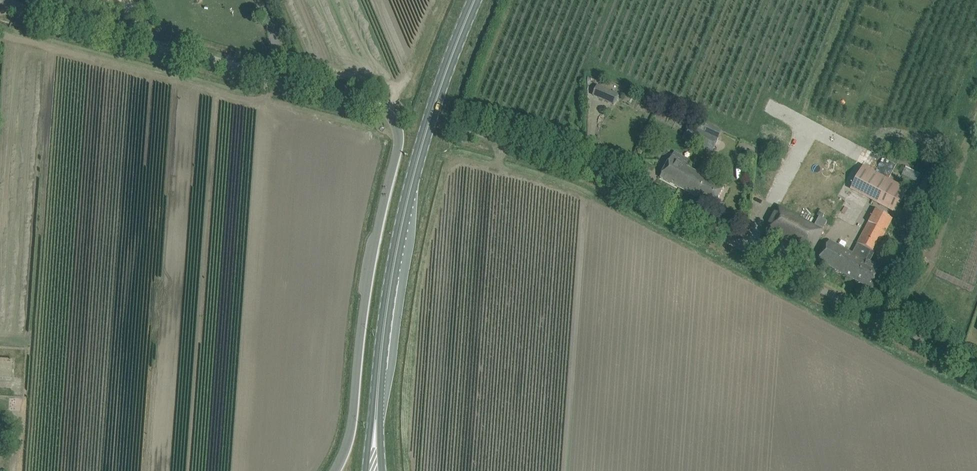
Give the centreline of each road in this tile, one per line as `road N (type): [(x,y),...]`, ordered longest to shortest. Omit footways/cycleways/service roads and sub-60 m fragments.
road 1 (unclassified): [(334,470),(353,414),(373,252),(397,147),(391,114),(3,0)]
road 2 (unclassified): [(976,373),(606,175),(461,128)]
road 3 (secondary): [(474,0),(405,211),(383,333),(375,465)]

